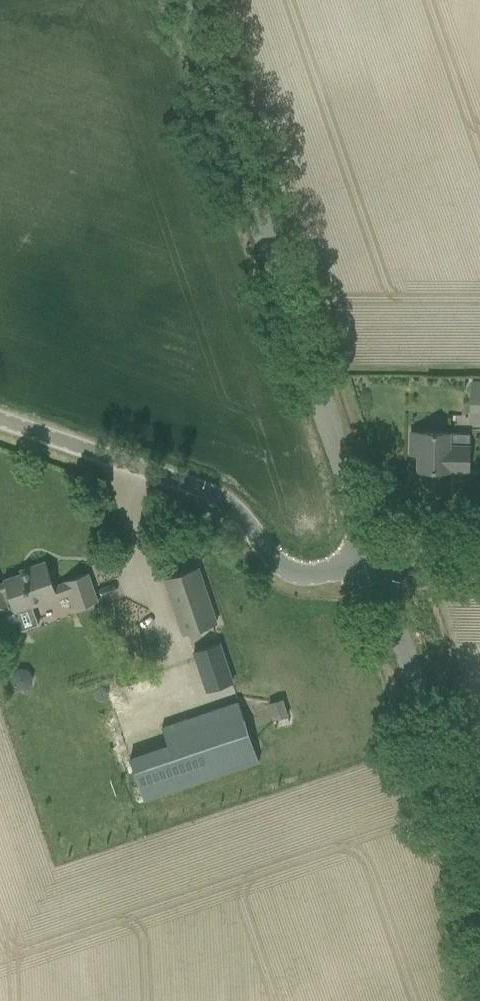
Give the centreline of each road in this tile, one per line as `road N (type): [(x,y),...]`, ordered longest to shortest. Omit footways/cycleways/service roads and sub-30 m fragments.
road 1 (unclassified): [(372,557),(185,0)]
road 2 (unclassified): [(372,557),(319,570),(285,567),(211,492),(0,417)]
road 3 (unclassified): [(479,880),(372,557)]

